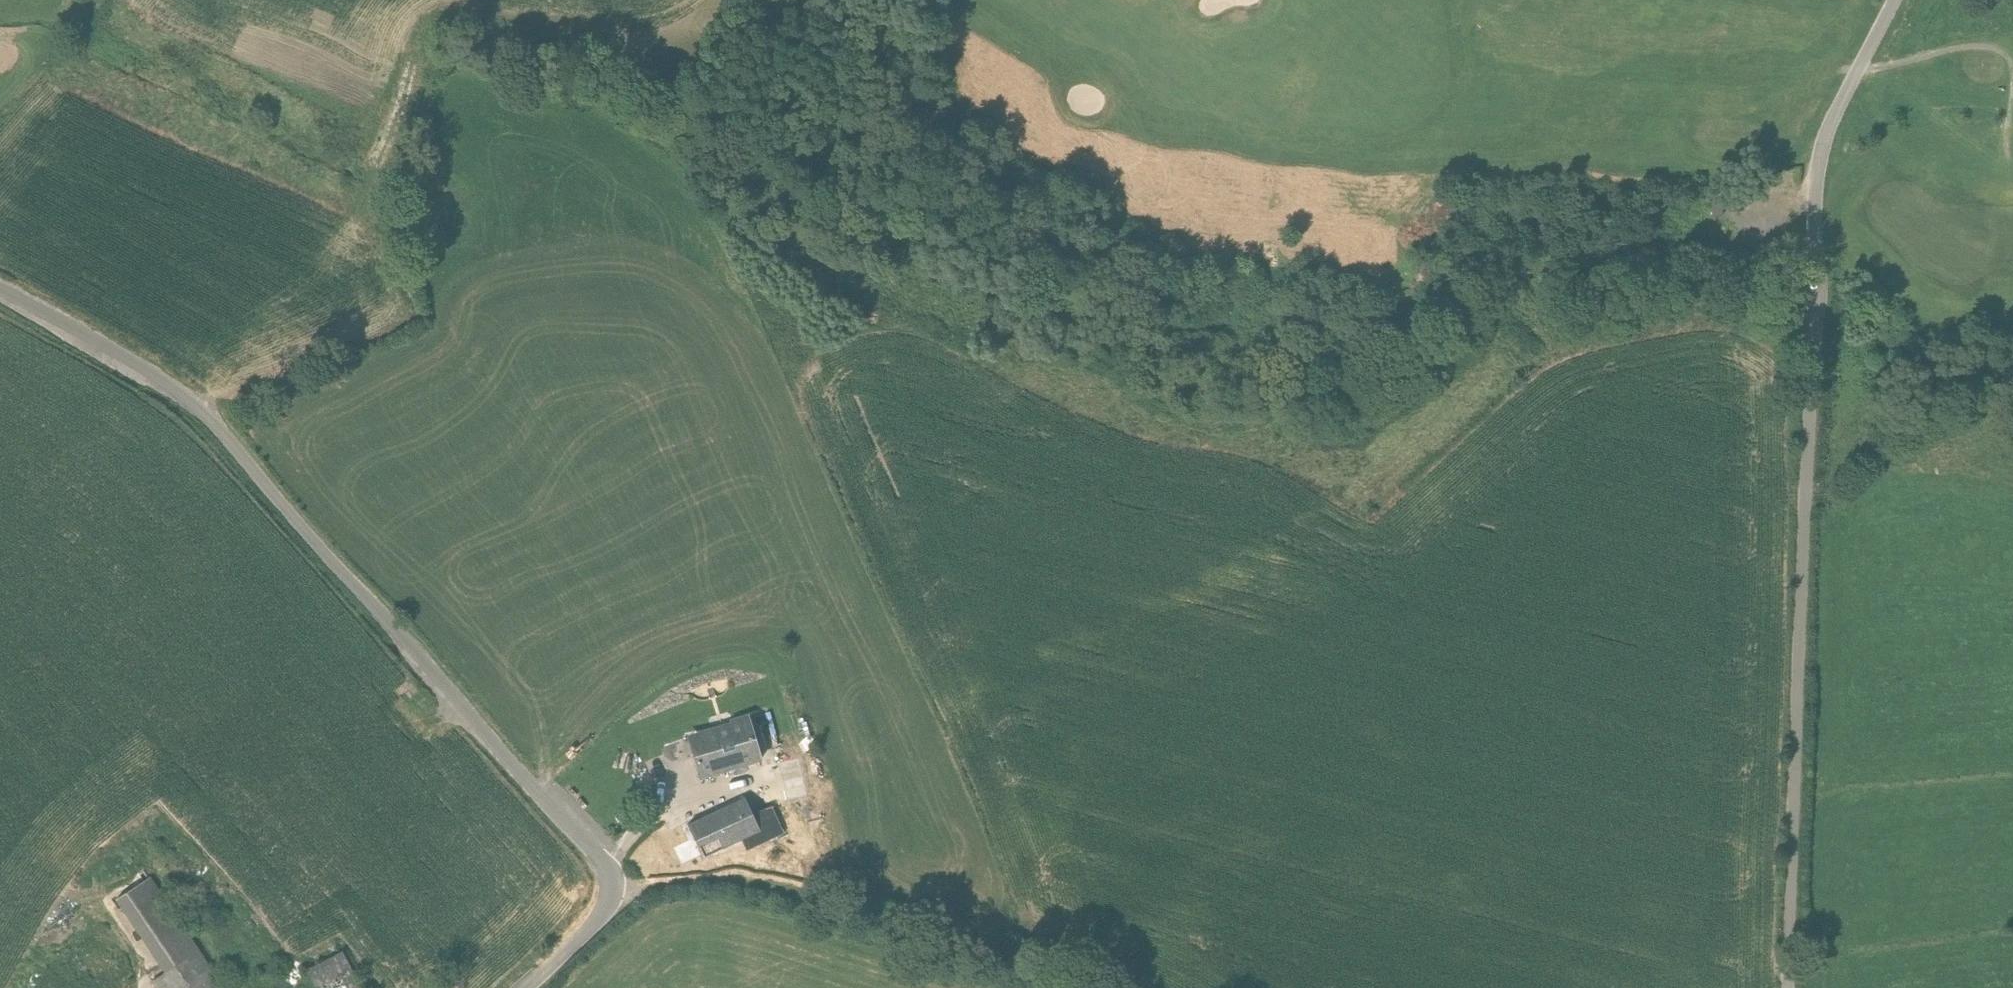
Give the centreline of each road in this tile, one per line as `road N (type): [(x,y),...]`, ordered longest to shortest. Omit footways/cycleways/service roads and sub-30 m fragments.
road 1 (unclassified): [(1890,0),(1831,124),(1820,167),(1784,987)]
road 2 (unclassified): [(0,289),(142,370),(225,434),(606,865),(610,902),(530,987)]

